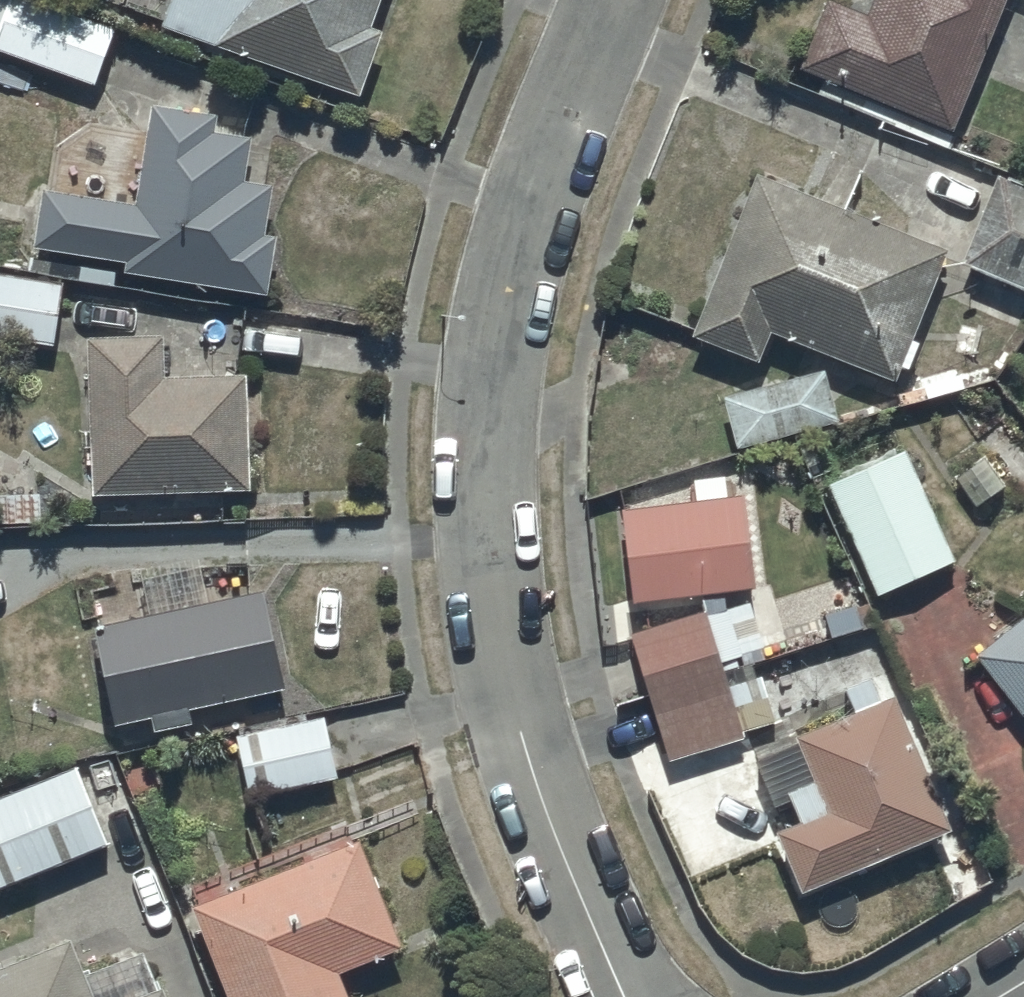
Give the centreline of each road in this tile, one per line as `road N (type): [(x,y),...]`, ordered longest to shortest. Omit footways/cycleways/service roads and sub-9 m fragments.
road 1 (residential): [(624,996),(533,786),(494,633),(490,423),(521,264),(617,0)]

